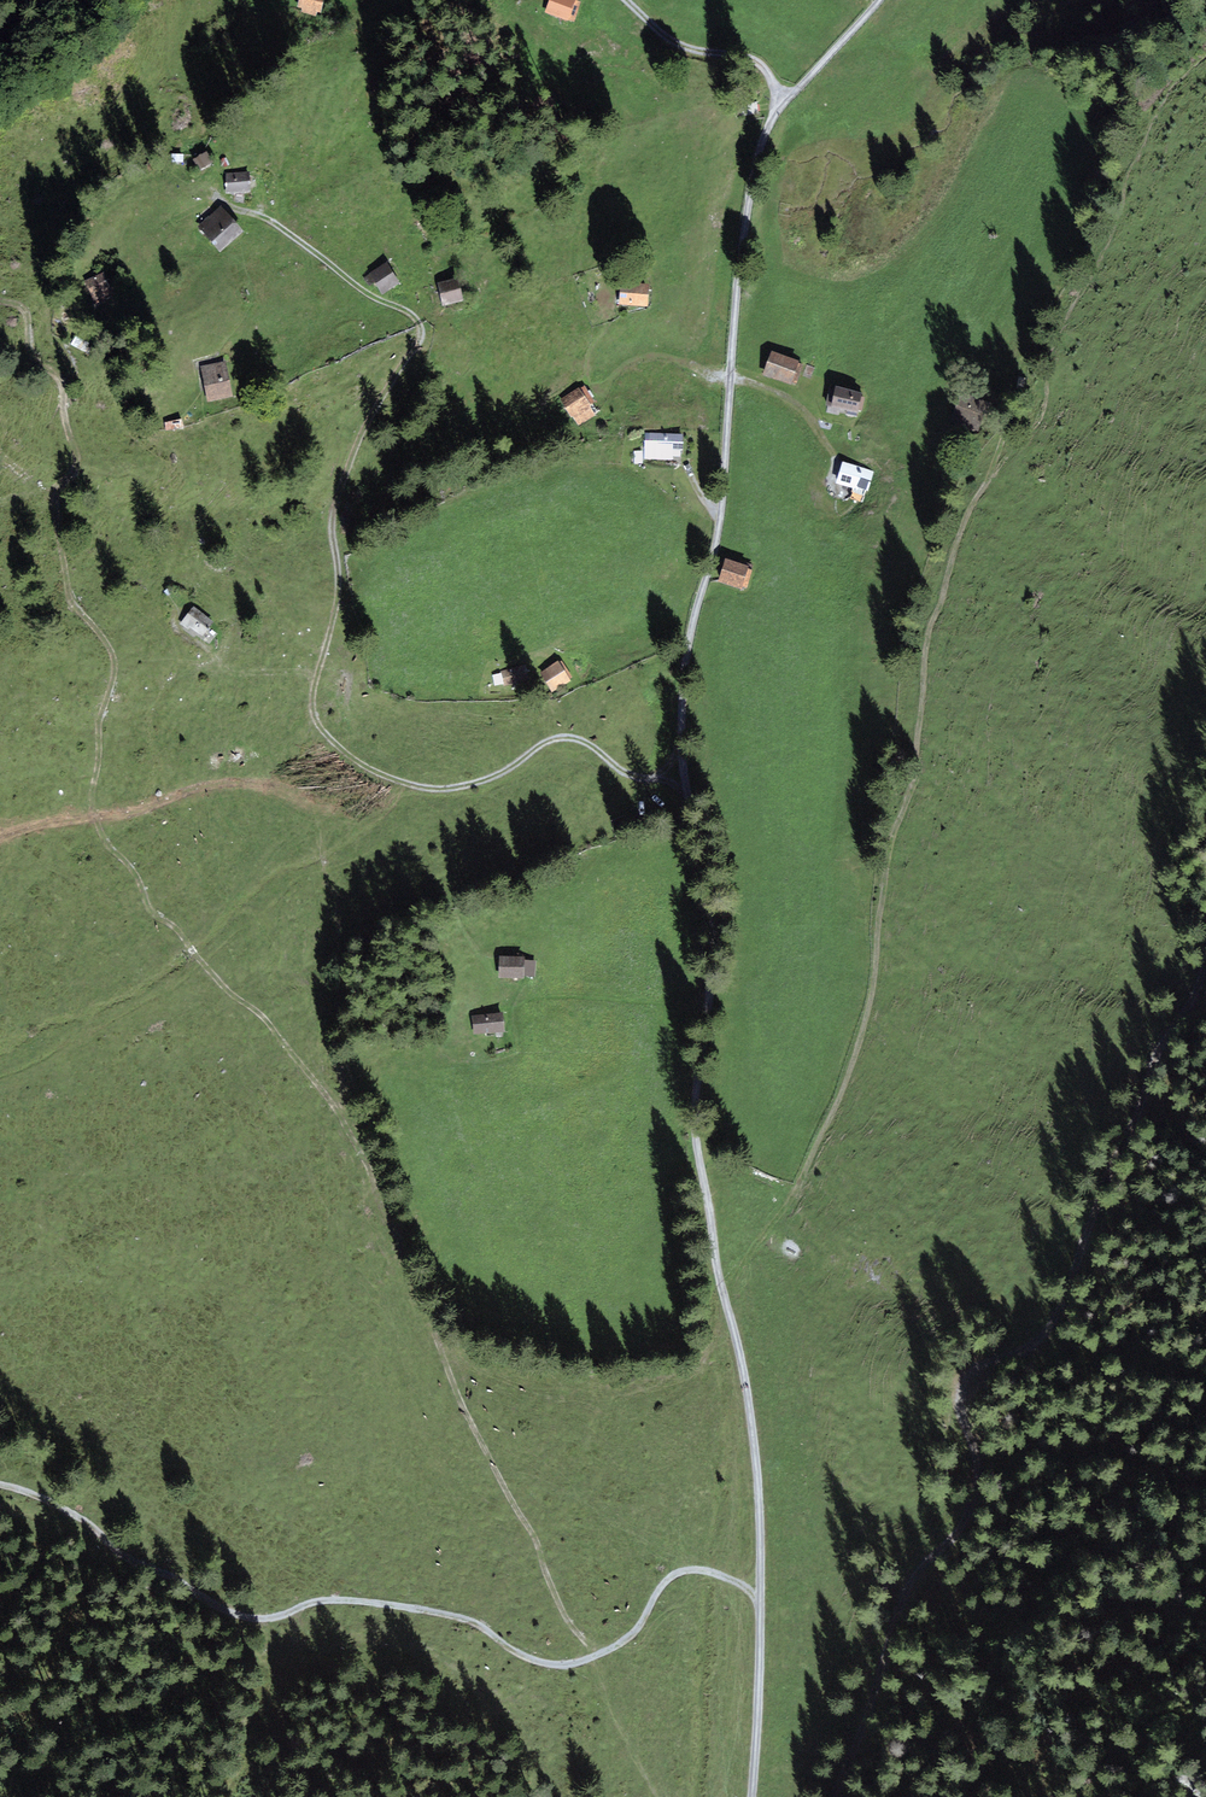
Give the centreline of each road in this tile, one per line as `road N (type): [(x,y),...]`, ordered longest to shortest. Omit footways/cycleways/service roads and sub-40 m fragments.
road 1 (unclassified): [(879,0),(771,125),(741,268),(715,550),(686,678),(687,768),(718,907),(698,1126),(760,1473),(763,1636),(753,1796)]
road 2 (track): [(596,1657),(565,1621),(535,1536),(466,1413),(382,1213),(361,1131),(263,1016),(157,916),(133,869),(108,848),(93,801),(115,654),(109,636),(71,597),(64,573),(56,501),(79,449),(67,413),(68,379)]
road 3 (track): [(687,768),(636,777),(581,740),(562,739),(495,779),(456,791),(422,789),(380,776),(318,724),(313,708),(341,586),(335,510),(361,441),(423,330),(408,310),(362,293),(264,215),(239,210)]
road 4 (track): [(1049,384),(1041,418),(973,507),(929,636),(915,783),(892,851),(873,993),(846,1075),(782,1217),(723,1286)]
road 5 (track): [(832,1796),(909,1583),(961,1531),(976,1491),(960,1389),(979,1365),(1035,1348),(1050,1331),(1205,961)]
road 6 (track): [(762,1593),(697,1569),(672,1576),(639,1631),(618,1647),(552,1668),(515,1653),(473,1620),(421,1609),(336,1602),(296,1610),(265,1628)]
road 7 (track): [(789,98),(739,56),(669,40),(624,0)]
road 8 (track): [(588,1661),(662,1796)]

